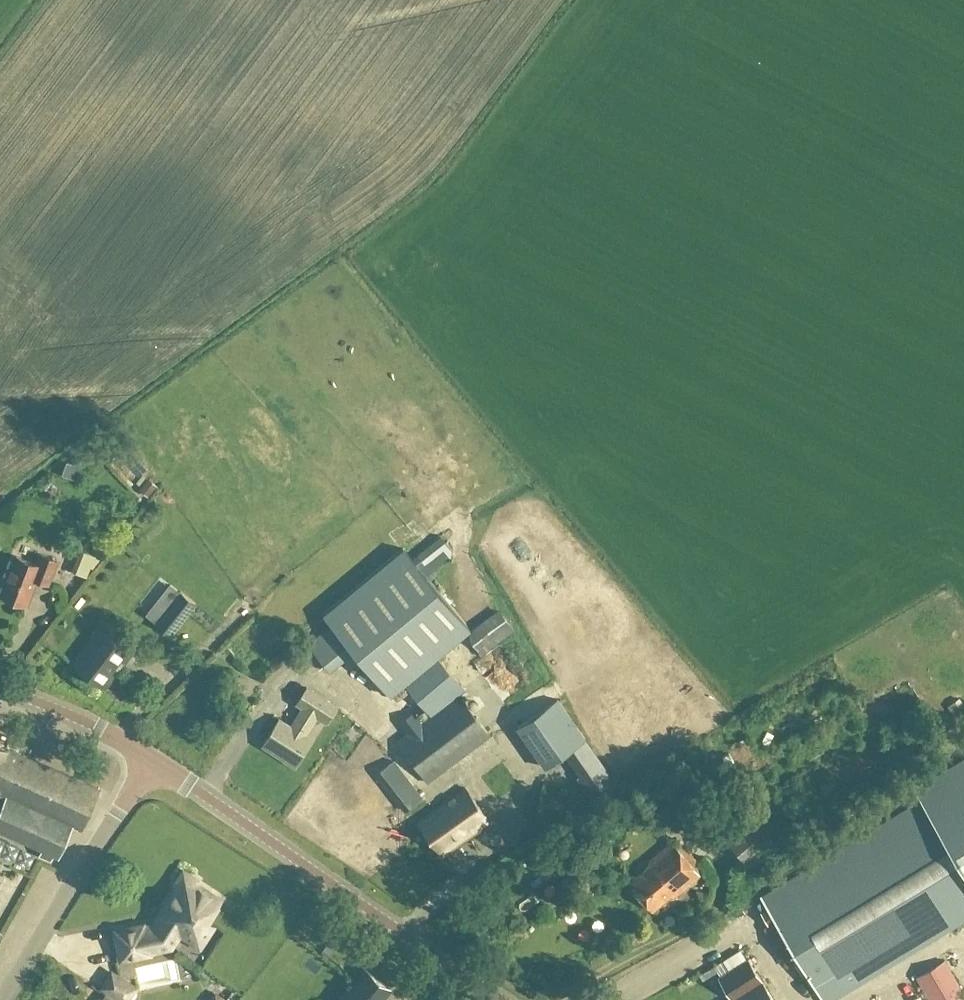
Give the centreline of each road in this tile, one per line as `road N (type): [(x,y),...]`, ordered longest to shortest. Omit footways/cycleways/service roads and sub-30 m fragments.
road 1 (tertiary): [(495,999),(149,760)]
road 2 (unclassified): [(6,999),(149,760)]
road 3 (tertiary): [(149,760),(0,689)]

